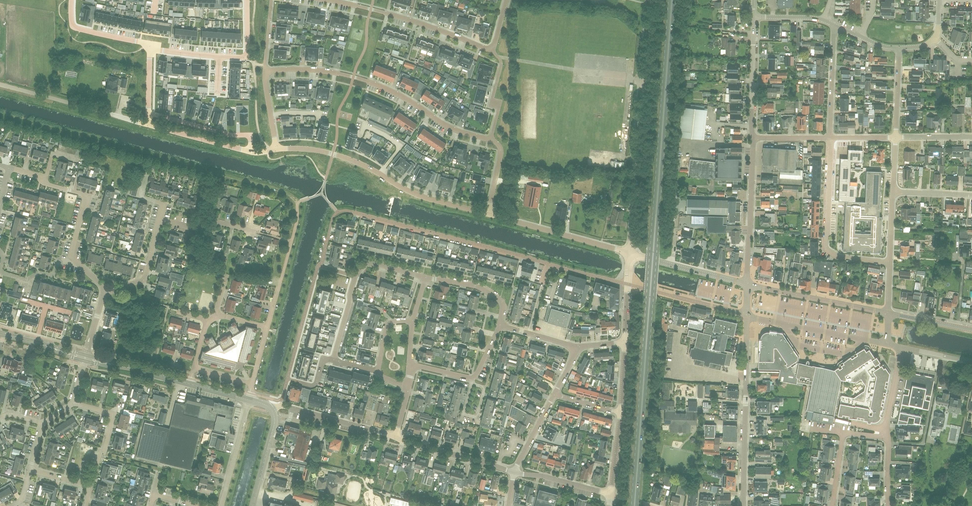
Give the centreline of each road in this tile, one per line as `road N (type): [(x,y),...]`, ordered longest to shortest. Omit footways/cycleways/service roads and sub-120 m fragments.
road 1 (primary): [(635,505),(671,0)]
road 2 (tertiary): [(630,254),(654,0)]
road 3 (residential): [(265,70),(367,81),(450,127),(492,140)]
road 4 (residential): [(489,215),(418,196),(333,154),(277,149)]
road 5 (residential): [(549,264),(353,212)]
road 6 (tertiary): [(742,505),(747,316)]
road 7 (residential): [(890,263),(836,256),(826,248),(830,137)]
road 8 (residential): [(330,0),(491,48)]
road 9 (residential): [(148,48),(248,57),(247,0)]
road 10 (residential): [(630,254),(489,215)]
road 11 (residential): [(748,284),(754,138)]
road 12 (tertiary): [(888,313),(748,284)]
road 13 (residential): [(886,345),(747,316)]
road 14 (residential): [(514,472),(396,437)]
road 15 (tertiary): [(748,284),(630,254)]
road 16 (residential): [(754,138),(754,17)]
road 17 (residential): [(274,237),(216,220),(191,227),(160,219)]

